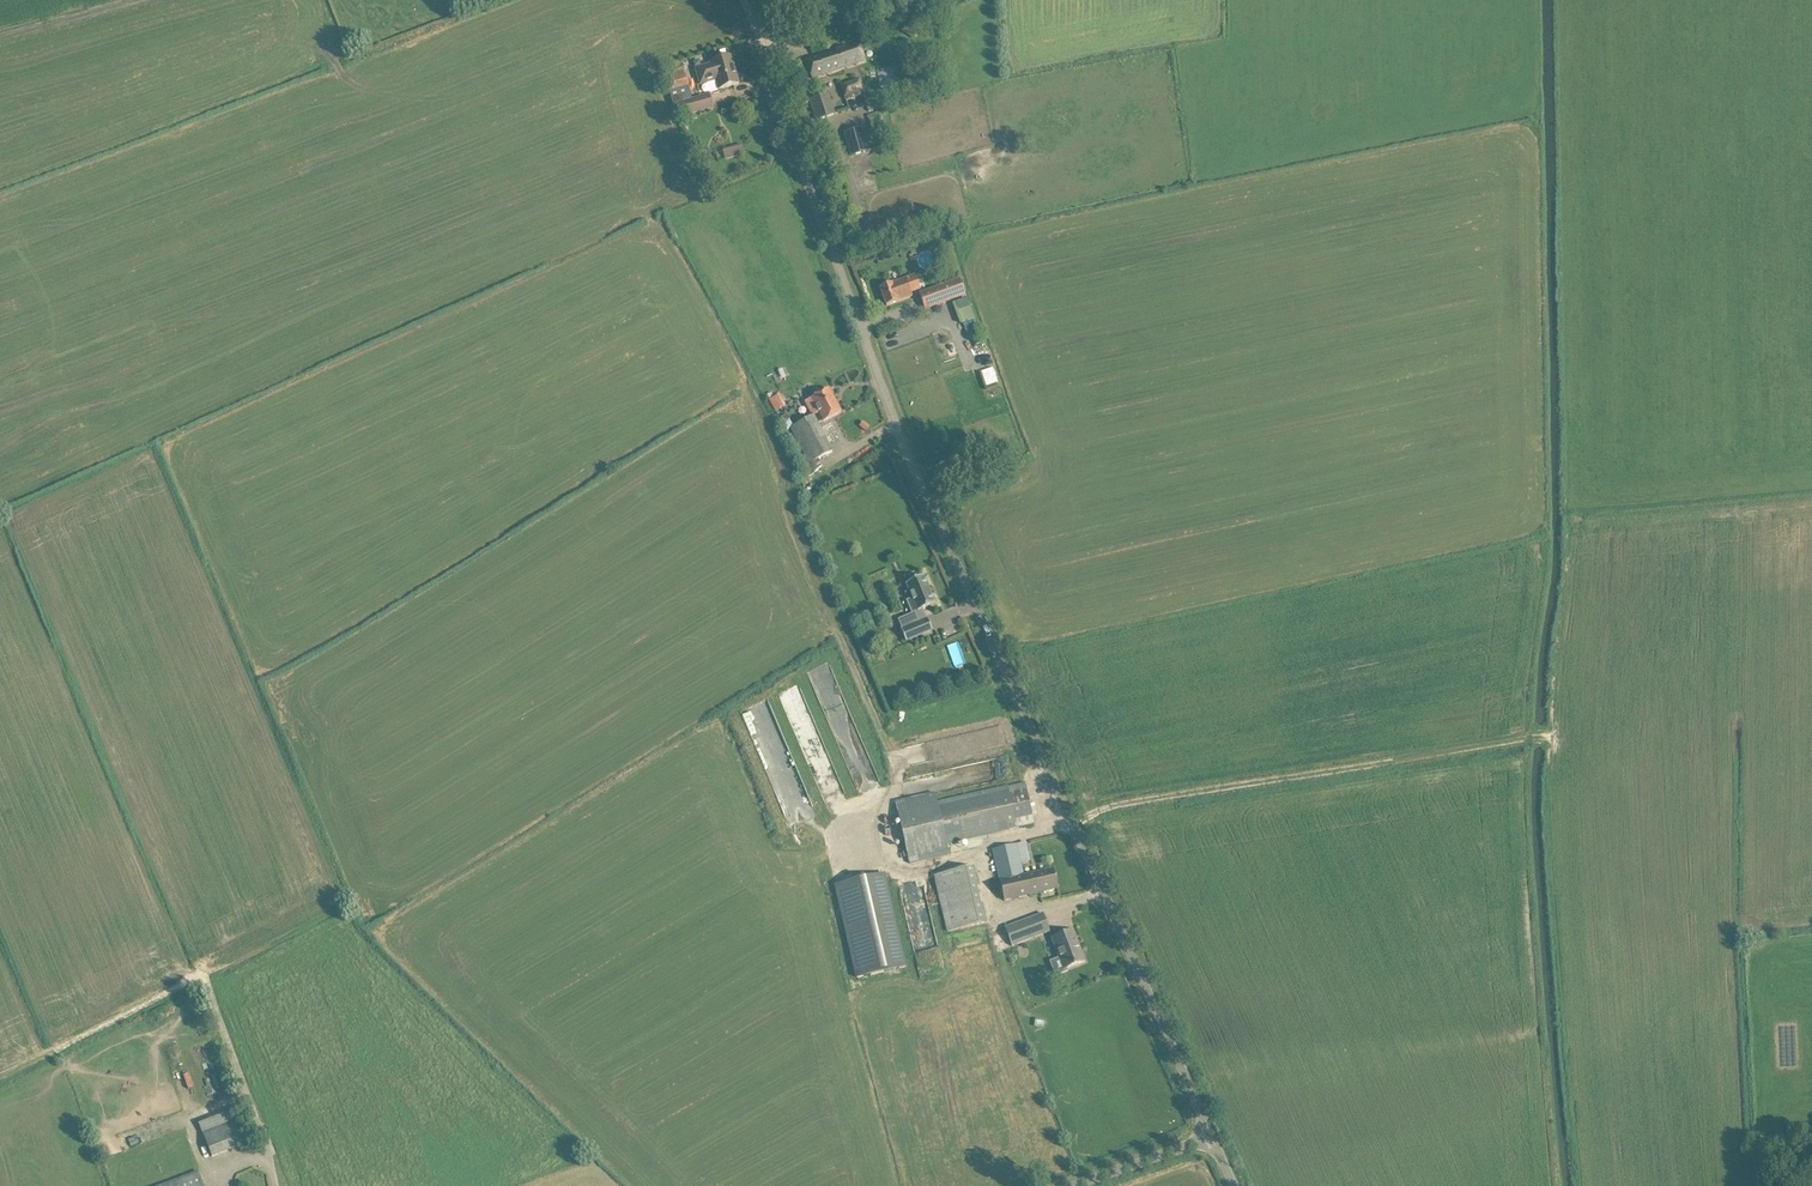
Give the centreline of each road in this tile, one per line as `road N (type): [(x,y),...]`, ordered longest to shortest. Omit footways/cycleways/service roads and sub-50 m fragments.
road 1 (unclassified): [(1212,1136),(907,454),(841,274),(771,81),(795,0)]
road 2 (unclassified): [(1069,1185),(1212,1136)]

